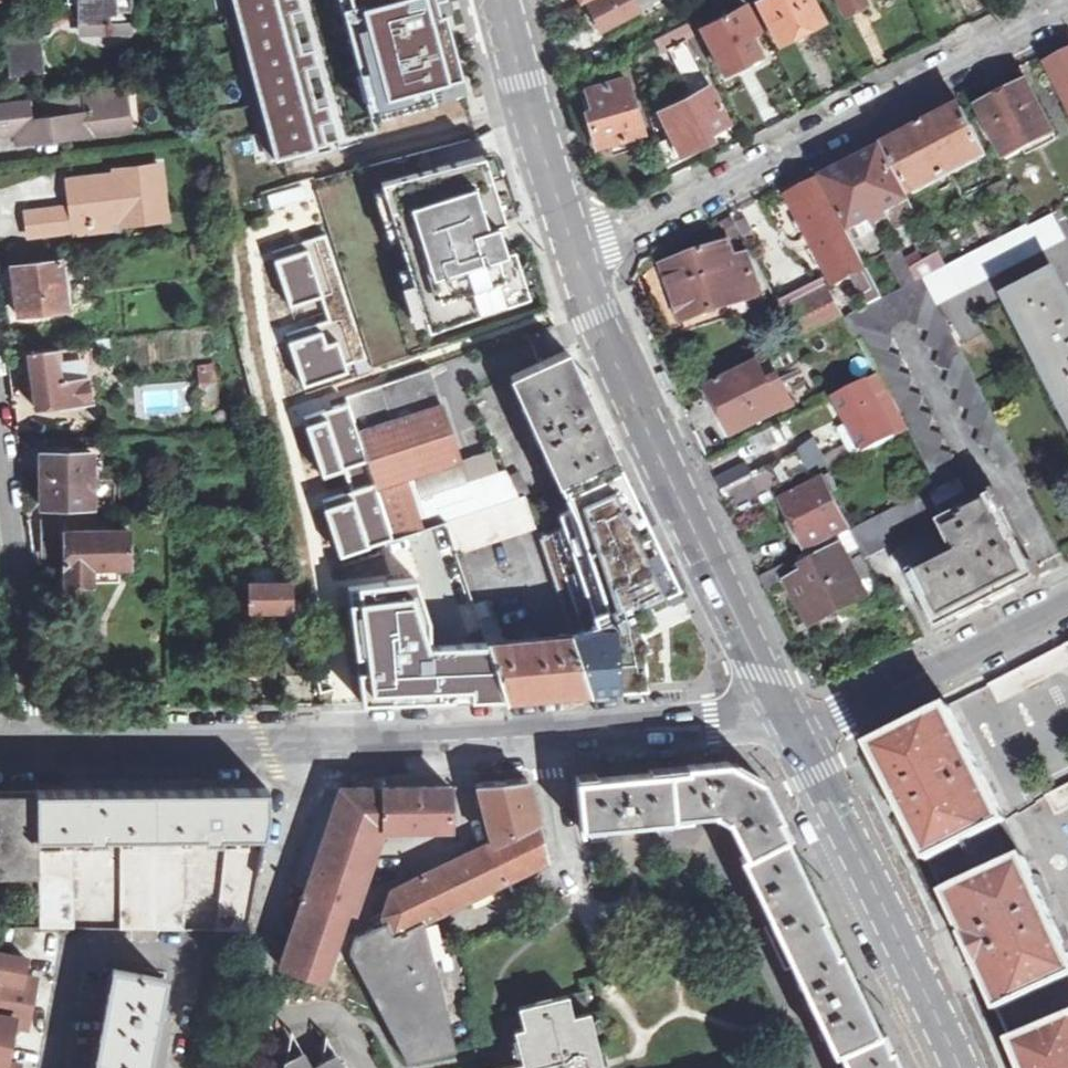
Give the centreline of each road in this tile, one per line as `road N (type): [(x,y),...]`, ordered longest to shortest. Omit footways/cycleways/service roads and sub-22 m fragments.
road 1 (residential): [(36,748),(306,745),(785,721)]
road 2 (residential): [(578,257),(1067,12)]
road 3 (tertiary): [(785,721),(625,384),(578,257)]
road 4 (tertiary): [(954,1067),(785,721)]
road 5 (residential): [(785,721),(838,717),(1067,605)]
road 6 (residential): [(0,452),(36,748)]
road 7 (tertiary): [(578,257),(497,0)]

